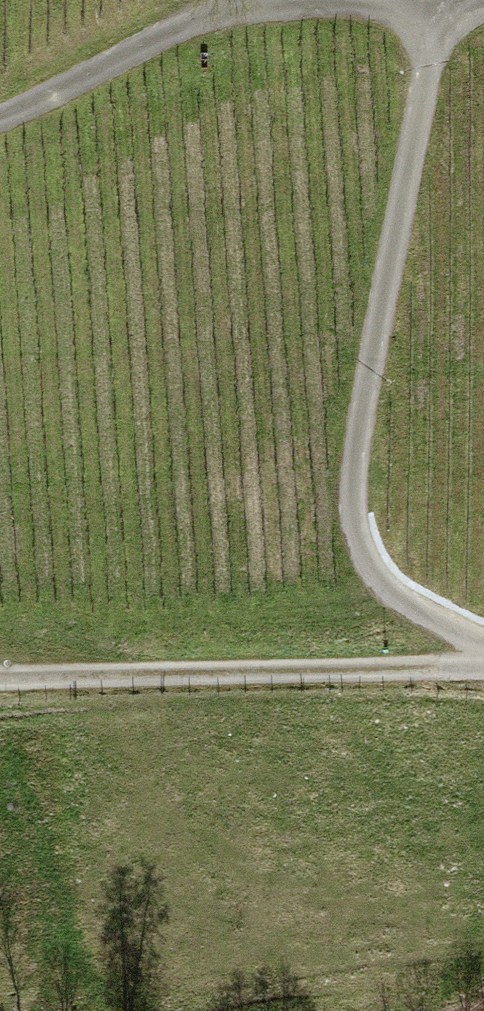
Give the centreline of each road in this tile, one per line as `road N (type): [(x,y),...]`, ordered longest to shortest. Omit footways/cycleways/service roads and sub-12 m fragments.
road 1 (track): [(483,641),(384,588),(352,515),(446,10)]
road 2 (track): [(0,678),(483,666)]
road 3 (track): [(205,0),(133,51),(0,111)]
road 4 (track): [(269,0),(483,5)]

